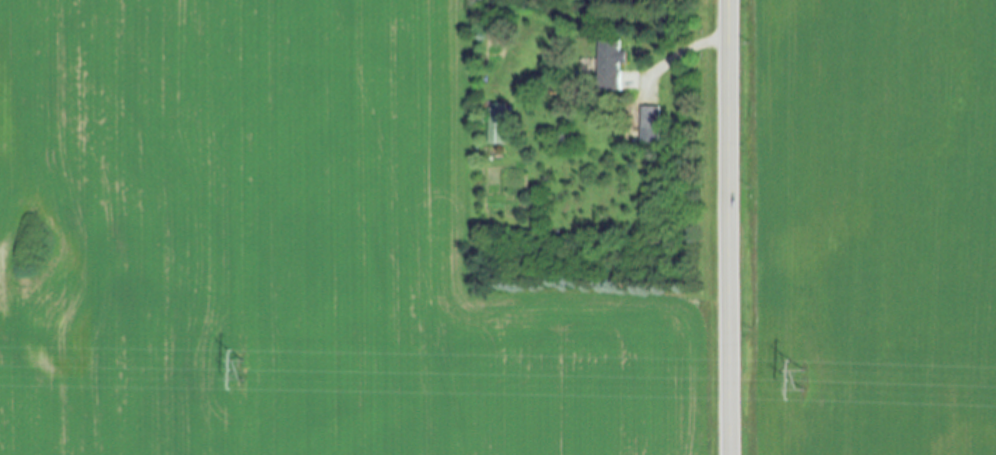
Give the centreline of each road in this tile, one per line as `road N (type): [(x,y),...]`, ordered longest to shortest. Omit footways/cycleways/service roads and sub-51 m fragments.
road 1 (secondary): [(732,454),(729,0)]

